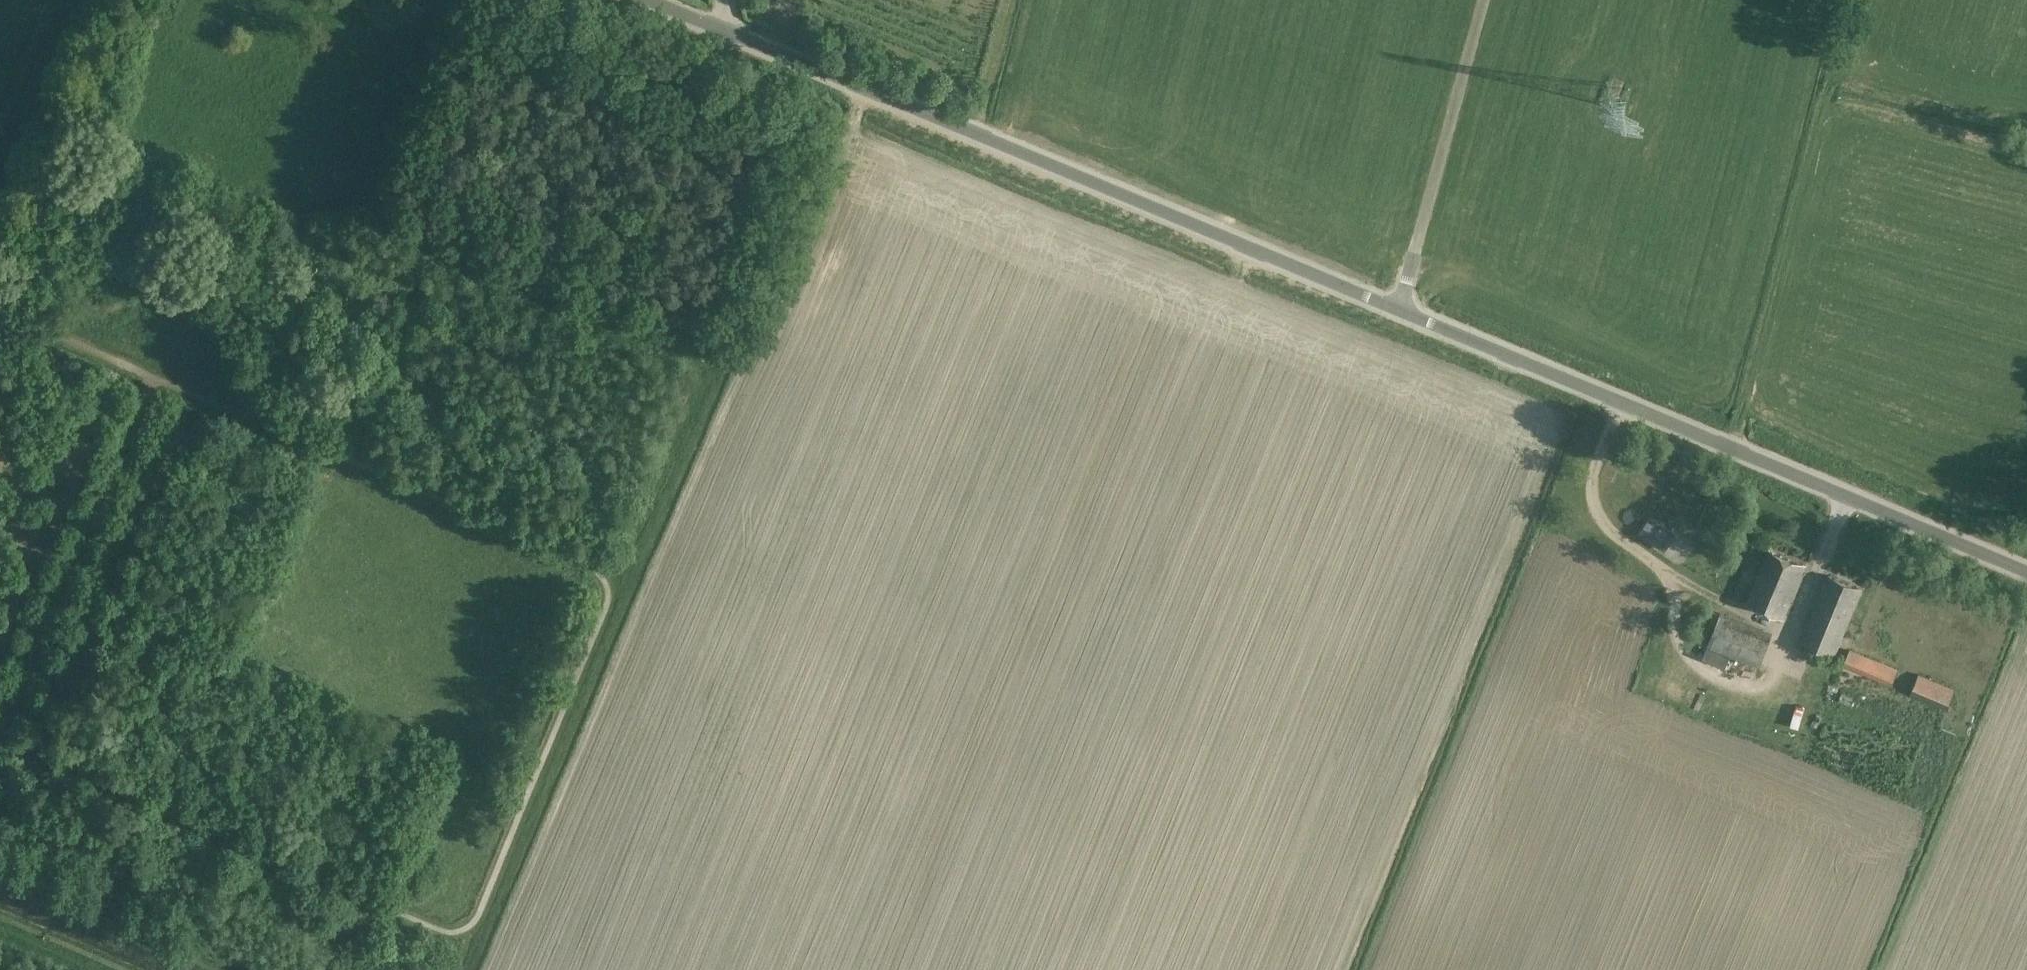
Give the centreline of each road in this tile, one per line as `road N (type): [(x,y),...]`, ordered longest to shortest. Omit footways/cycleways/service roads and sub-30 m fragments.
road 1 (unclassified): [(2026,576),(650,0)]

